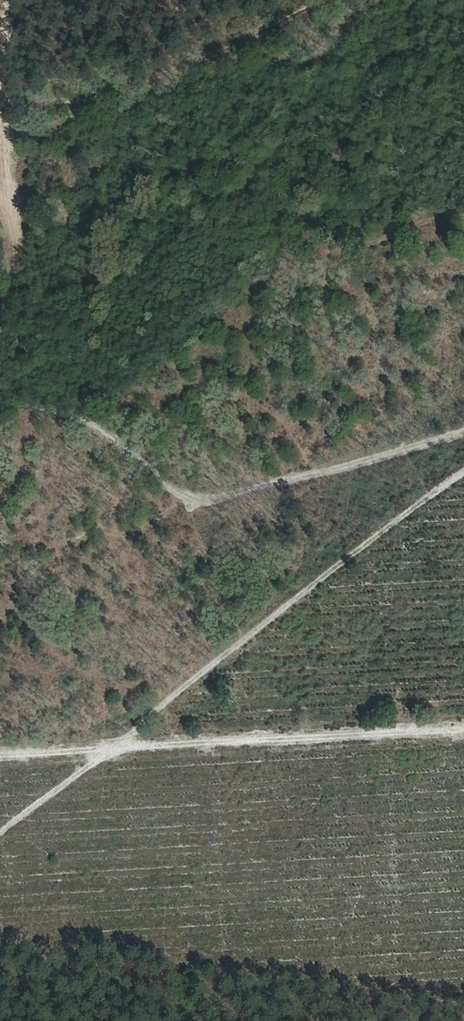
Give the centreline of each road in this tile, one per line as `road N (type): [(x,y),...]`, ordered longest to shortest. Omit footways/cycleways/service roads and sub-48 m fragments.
road 1 (track): [(463,471),(0,835)]
road 2 (track): [(463,431),(205,502),(166,486),(101,429),(0,401)]
road 3 (track): [(463,726),(0,754)]

